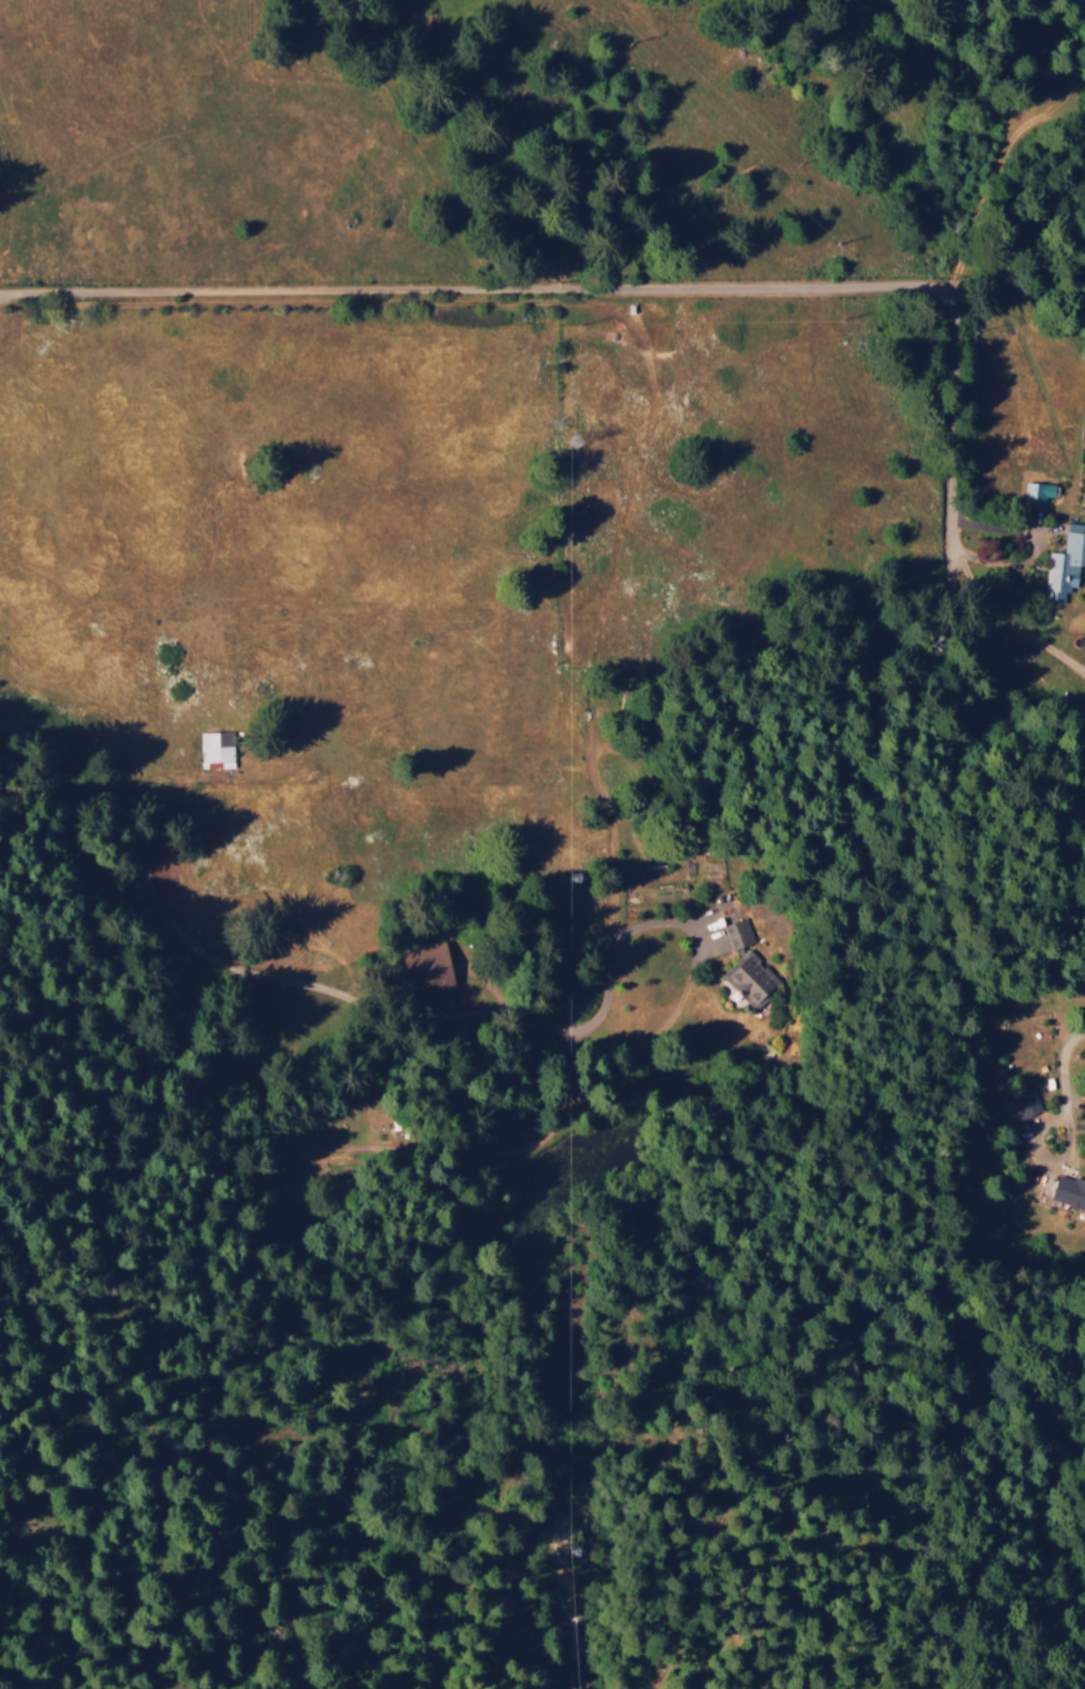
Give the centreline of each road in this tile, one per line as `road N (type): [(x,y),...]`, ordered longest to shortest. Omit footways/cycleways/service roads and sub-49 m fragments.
road 1 (residential): [(1084,845),(1013,733),(963,622),(952,554),(953,306),(938,285),(43,292)]

